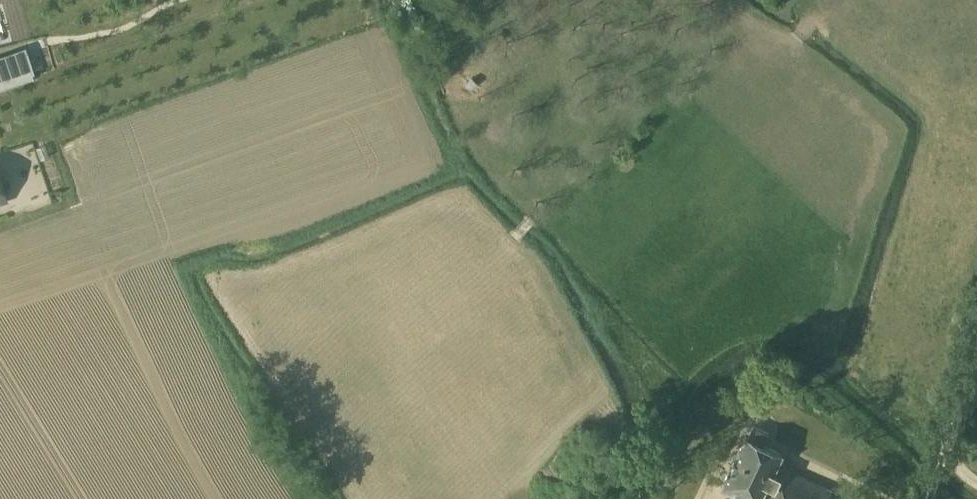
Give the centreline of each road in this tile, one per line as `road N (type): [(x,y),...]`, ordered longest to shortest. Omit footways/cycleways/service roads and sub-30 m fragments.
road 1 (track): [(976,320),(931,498)]

